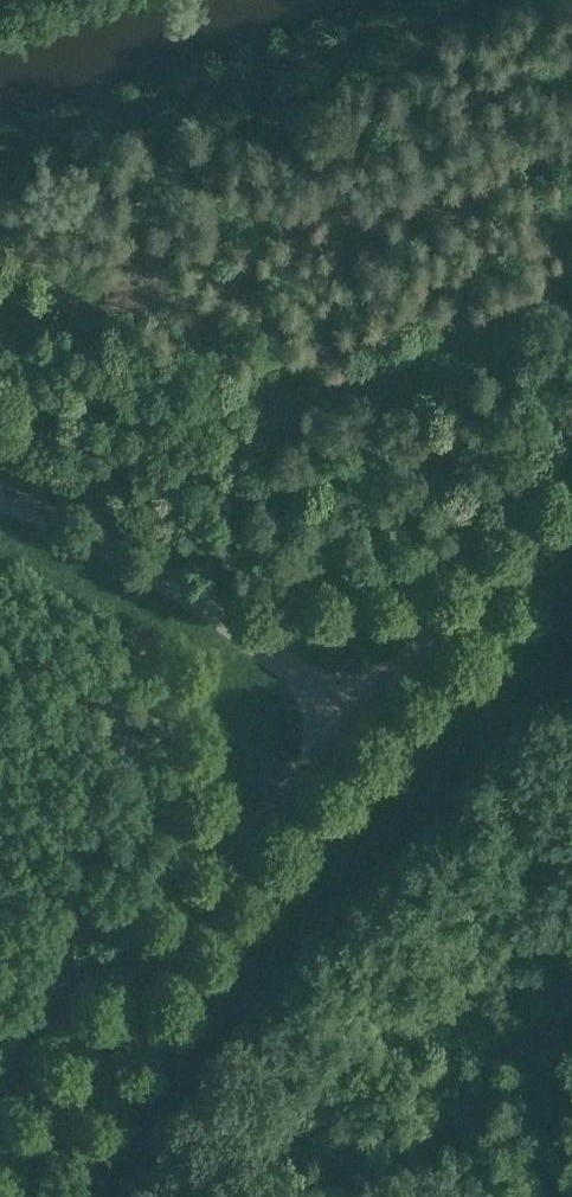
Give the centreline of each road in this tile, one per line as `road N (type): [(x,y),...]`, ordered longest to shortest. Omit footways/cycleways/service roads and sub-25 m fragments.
road 1 (unclassified): [(6,1196),(155,977),(347,722)]
road 2 (unclassified): [(347,722),(199,604),(66,526),(0,499)]
road 3 (unclassified): [(347,722),(571,512)]

